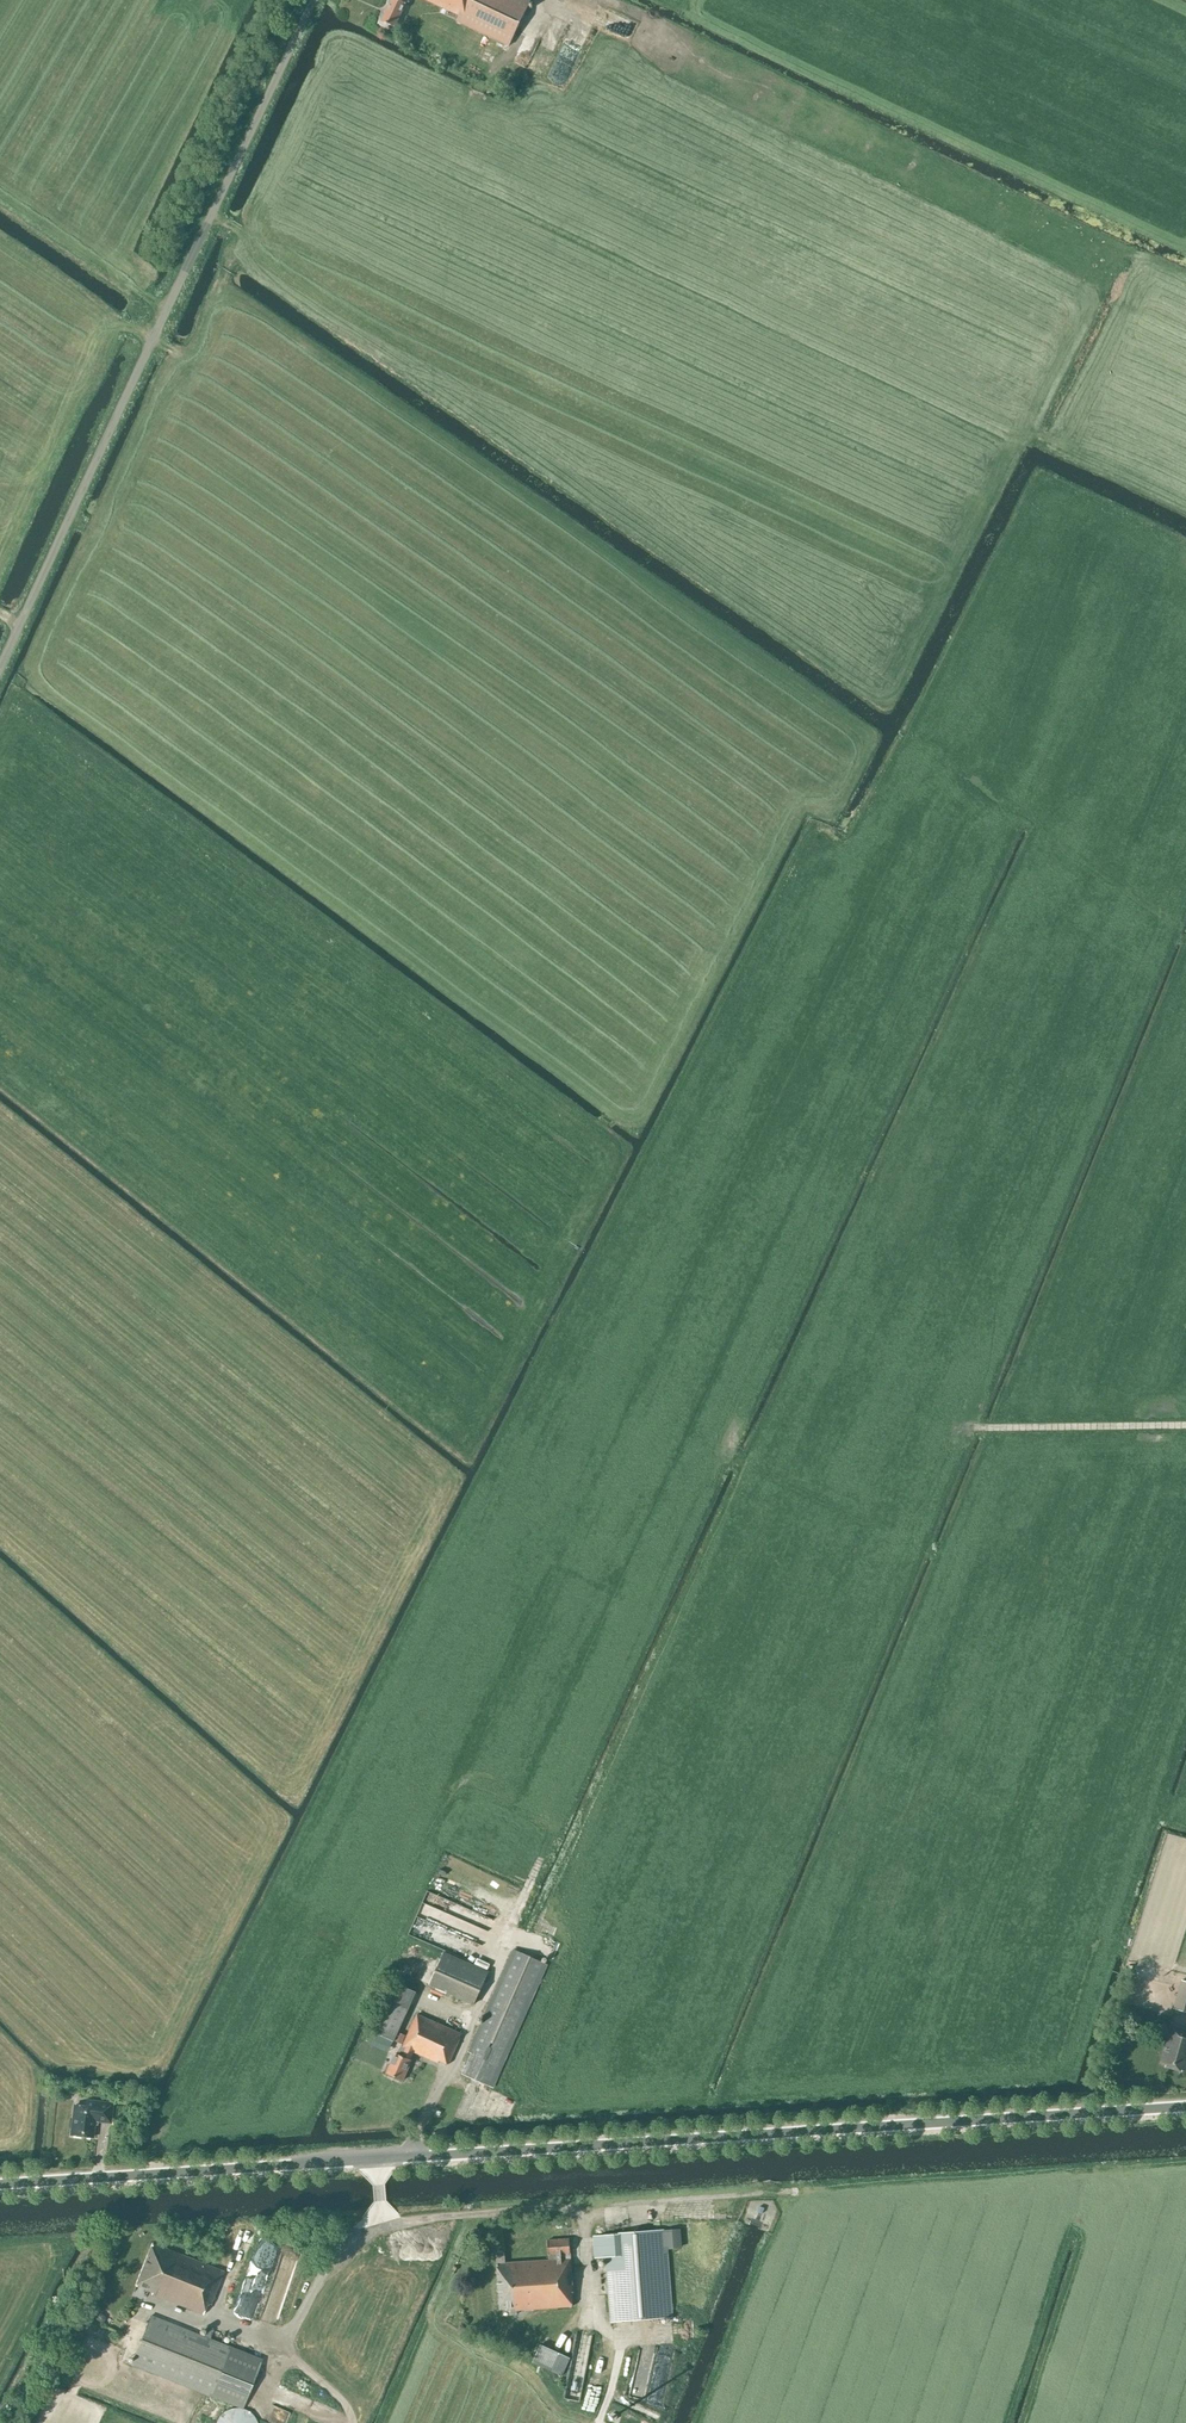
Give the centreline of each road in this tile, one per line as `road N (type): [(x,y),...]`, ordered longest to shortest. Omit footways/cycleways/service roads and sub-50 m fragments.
road 1 (unclassified): [(0,2184),(1185,2106)]
road 2 (unclassified): [(0,669),(318,0)]

